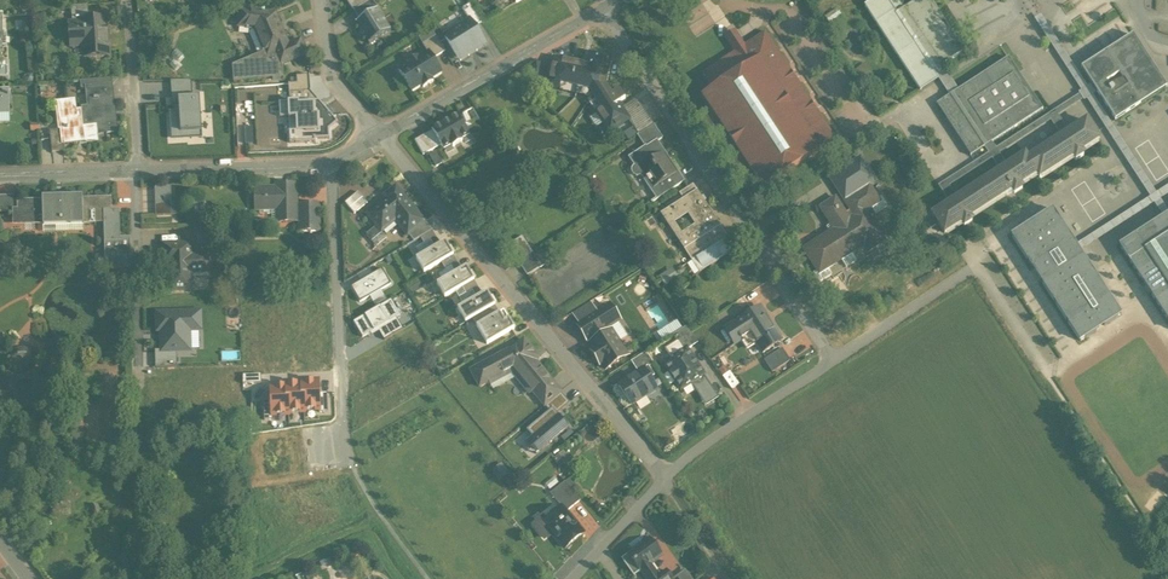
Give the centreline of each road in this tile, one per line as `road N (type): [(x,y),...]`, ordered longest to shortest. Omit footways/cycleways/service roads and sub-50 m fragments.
road 1 (residential): [(331,161),(347,449),(357,480),(429,578)]
road 2 (residential): [(667,472),(381,135)]
road 3 (residential): [(836,356),(602,9)]
road 4 (residential): [(381,135),(602,9)]
road 5 (residential): [(667,472),(836,356)]
road 6 (residential): [(136,367),(135,169)]
road 7 (residential): [(135,169),(331,161)]
road 8 (residential): [(135,169),(121,0)]
road 9 (residential): [(836,356),(977,264)]
road 10 (residential): [(321,0),(338,86),(381,135)]
road 11 (residential): [(567,578),(667,472)]
road 12 (residential): [(0,174),(135,169)]

